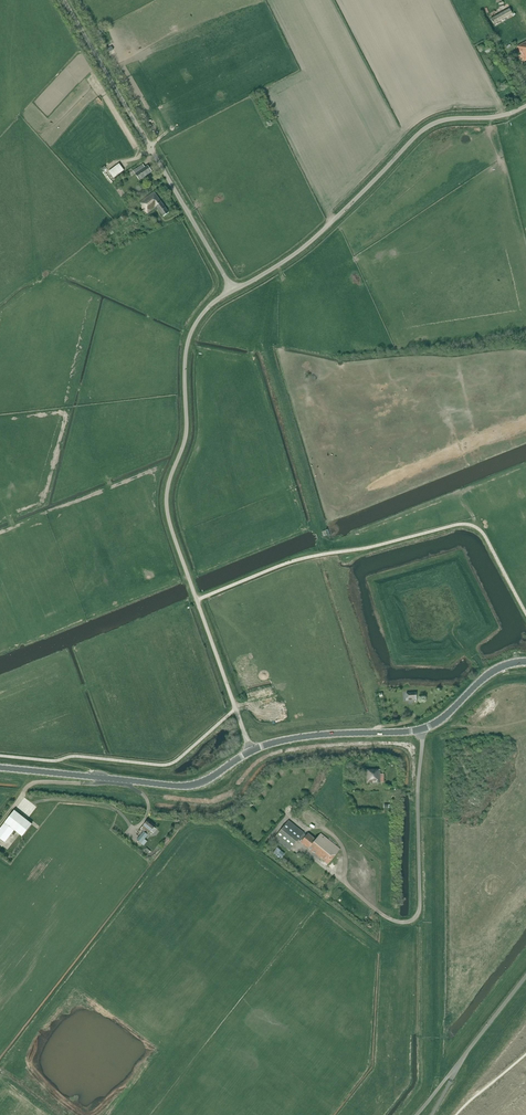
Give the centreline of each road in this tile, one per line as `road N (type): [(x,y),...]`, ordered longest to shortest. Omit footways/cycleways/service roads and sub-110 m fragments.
road 1 (unclassified): [(252,750),(168,504),(187,435),(189,338),(209,306),(233,290)]
road 2 (unclassified): [(233,290),(303,248),(426,128),(525,106)]
road 3 (unclassified): [(233,290),(65,0)]
road 4 (tertiary): [(252,750),(311,736),(421,731),(487,675),(525,662)]
road 5 (tertiary): [(0,768),(190,786),(252,750)]
road 6 (unclassified): [(416,1114),(525,976)]

